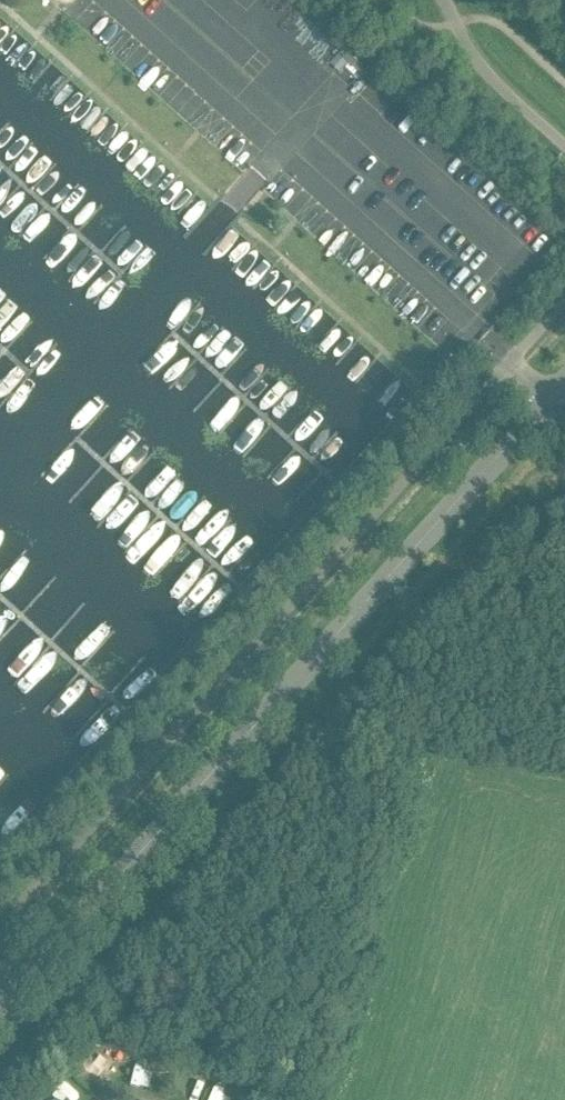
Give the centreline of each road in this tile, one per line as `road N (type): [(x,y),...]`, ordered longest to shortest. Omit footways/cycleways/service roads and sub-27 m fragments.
road 1 (unclassified): [(0,1008),(564,382)]

